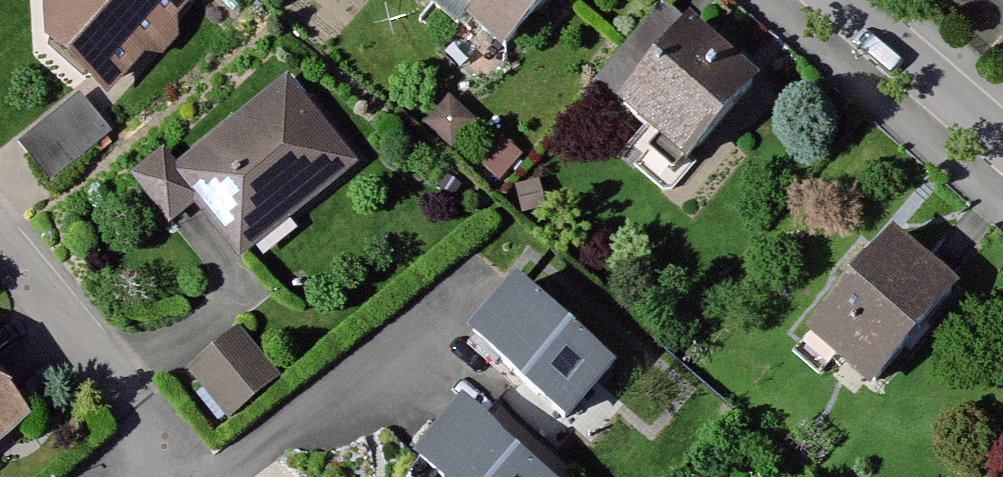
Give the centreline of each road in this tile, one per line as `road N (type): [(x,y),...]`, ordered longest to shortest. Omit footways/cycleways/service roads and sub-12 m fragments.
road 1 (residential): [(162,476),(154,437),(135,404),(0,238)]
road 2 (residential): [(1002,134),(845,0)]

